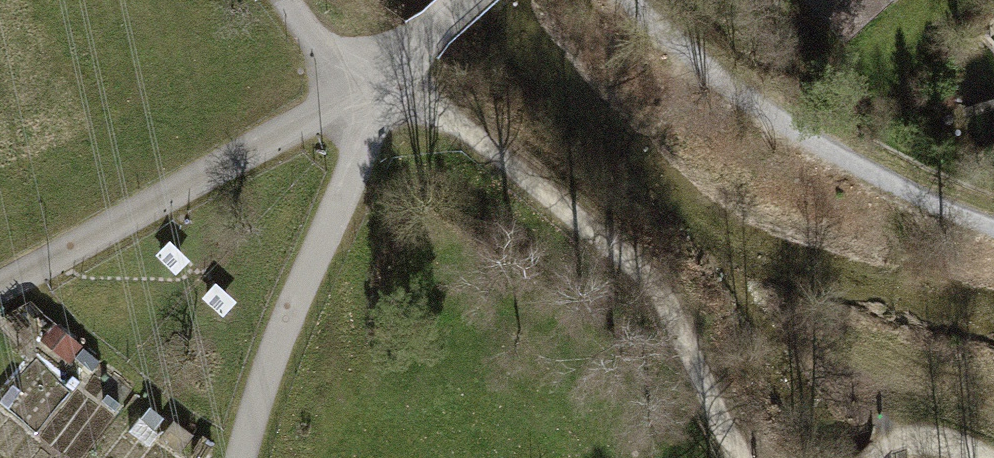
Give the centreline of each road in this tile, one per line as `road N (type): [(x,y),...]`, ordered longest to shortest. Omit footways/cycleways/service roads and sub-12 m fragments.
road 1 (track): [(384,71),(642,273),(739,457)]
road 2 (residential): [(466,0),(353,95)]
road 3 (track): [(878,457),(920,439),(990,457)]

